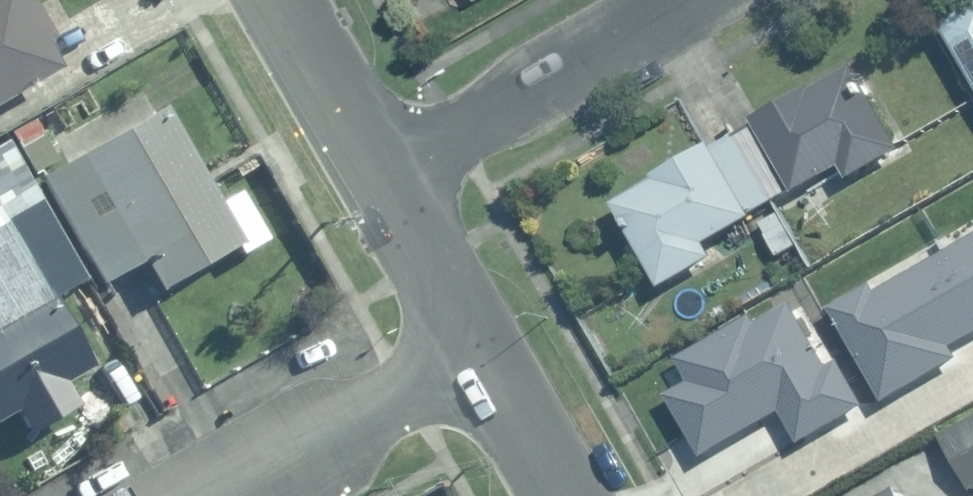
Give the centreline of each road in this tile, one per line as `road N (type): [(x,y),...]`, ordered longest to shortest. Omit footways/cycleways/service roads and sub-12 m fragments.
road 1 (residential): [(390,187),(699,0)]
road 2 (residential): [(482,346),(223,495)]
road 3 (residential): [(390,187),(282,0)]
road 4 (residential): [(482,346),(390,187)]
road 5 (residential): [(567,495),(482,346)]

